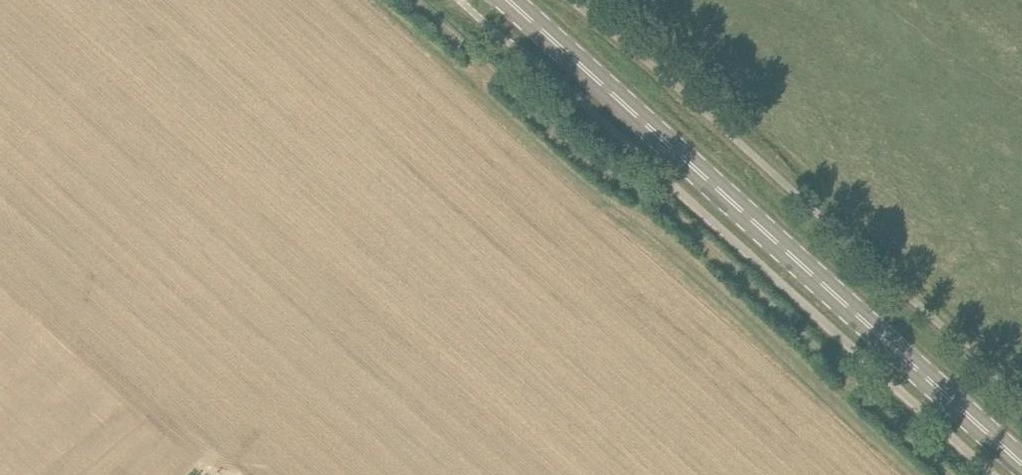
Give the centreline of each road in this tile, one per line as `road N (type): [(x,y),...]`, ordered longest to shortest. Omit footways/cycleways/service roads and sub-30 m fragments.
road 1 (primary): [(1021,464),(508,0)]

